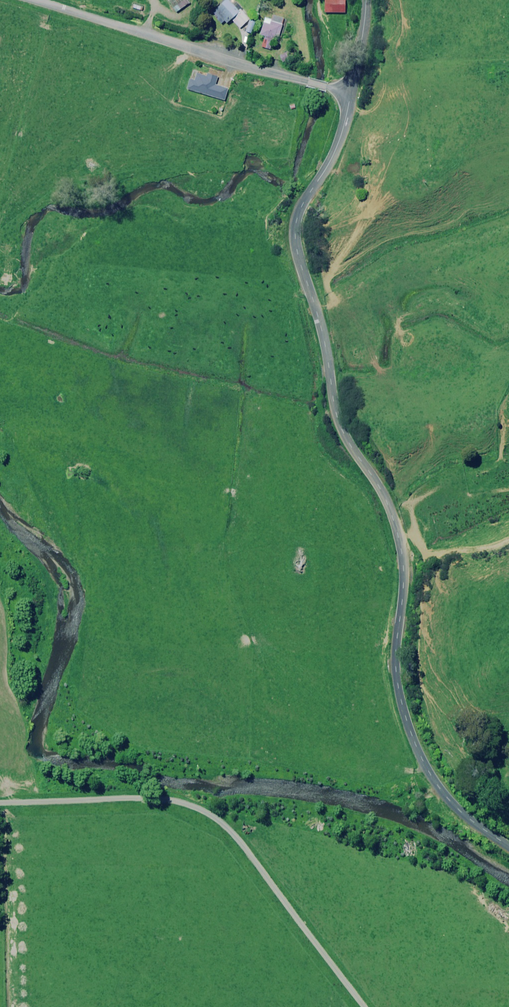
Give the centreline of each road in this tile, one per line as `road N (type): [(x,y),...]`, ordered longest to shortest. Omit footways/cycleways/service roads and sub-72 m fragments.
road 1 (unclassified): [(508,837),(421,734),(397,663),(404,547),(334,428),(326,352),(295,231),(344,142),(352,94)]
road 2 (unclassified): [(366,1006),(211,807),(182,793),(144,792),(0,797)]
road 3 (unclassified): [(33,0),(352,94)]

